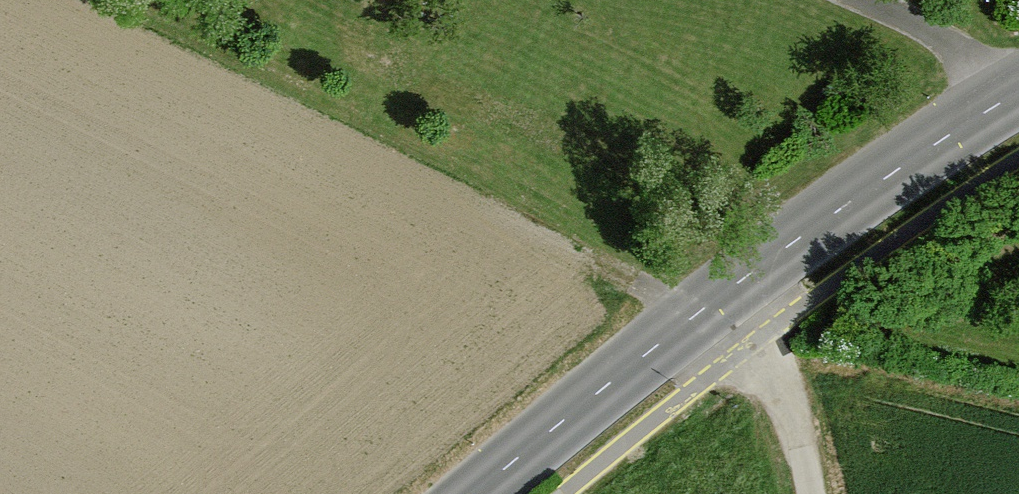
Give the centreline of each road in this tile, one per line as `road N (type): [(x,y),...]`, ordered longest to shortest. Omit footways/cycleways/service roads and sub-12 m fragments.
road 1 (track): [(54,0),(698,312)]
road 2 (tertiary): [(476,493),(714,299),(1018,92)]
road 3 (track): [(390,493),(643,285)]
road 4 (track): [(714,299),(787,395),(812,493)]

